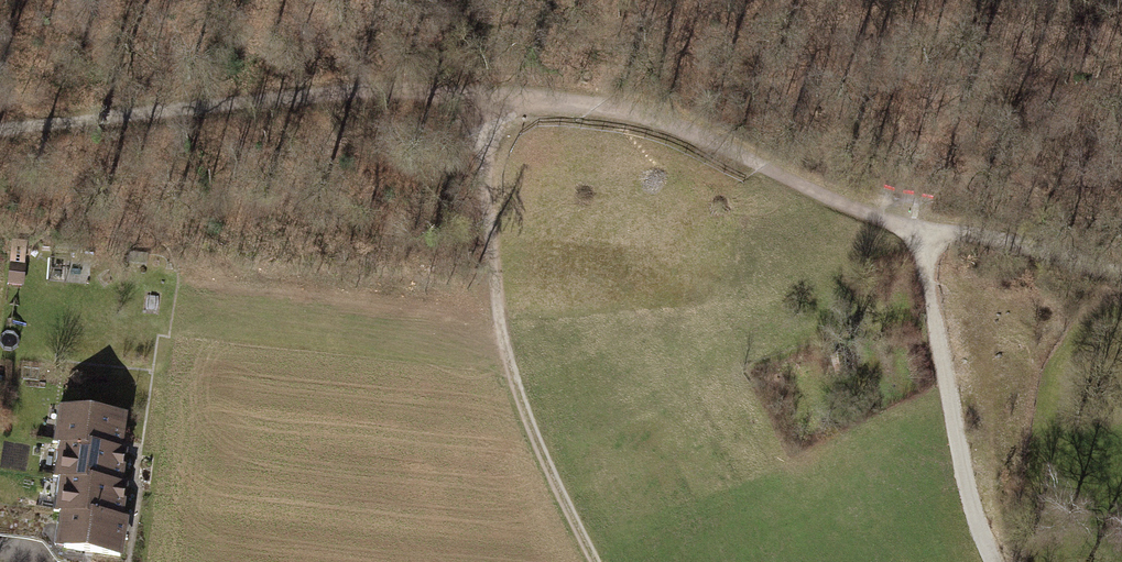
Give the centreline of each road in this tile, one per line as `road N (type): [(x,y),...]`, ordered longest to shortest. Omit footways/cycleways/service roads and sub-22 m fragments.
road 1 (track): [(1121,280),(1048,255),(928,234),(609,107),(482,90),(295,96),(0,131)]
road 2 (track): [(597,561),(548,465),(497,299),(487,247),(482,90)]
road 3 (track): [(994,561),(961,471),(928,234)]

